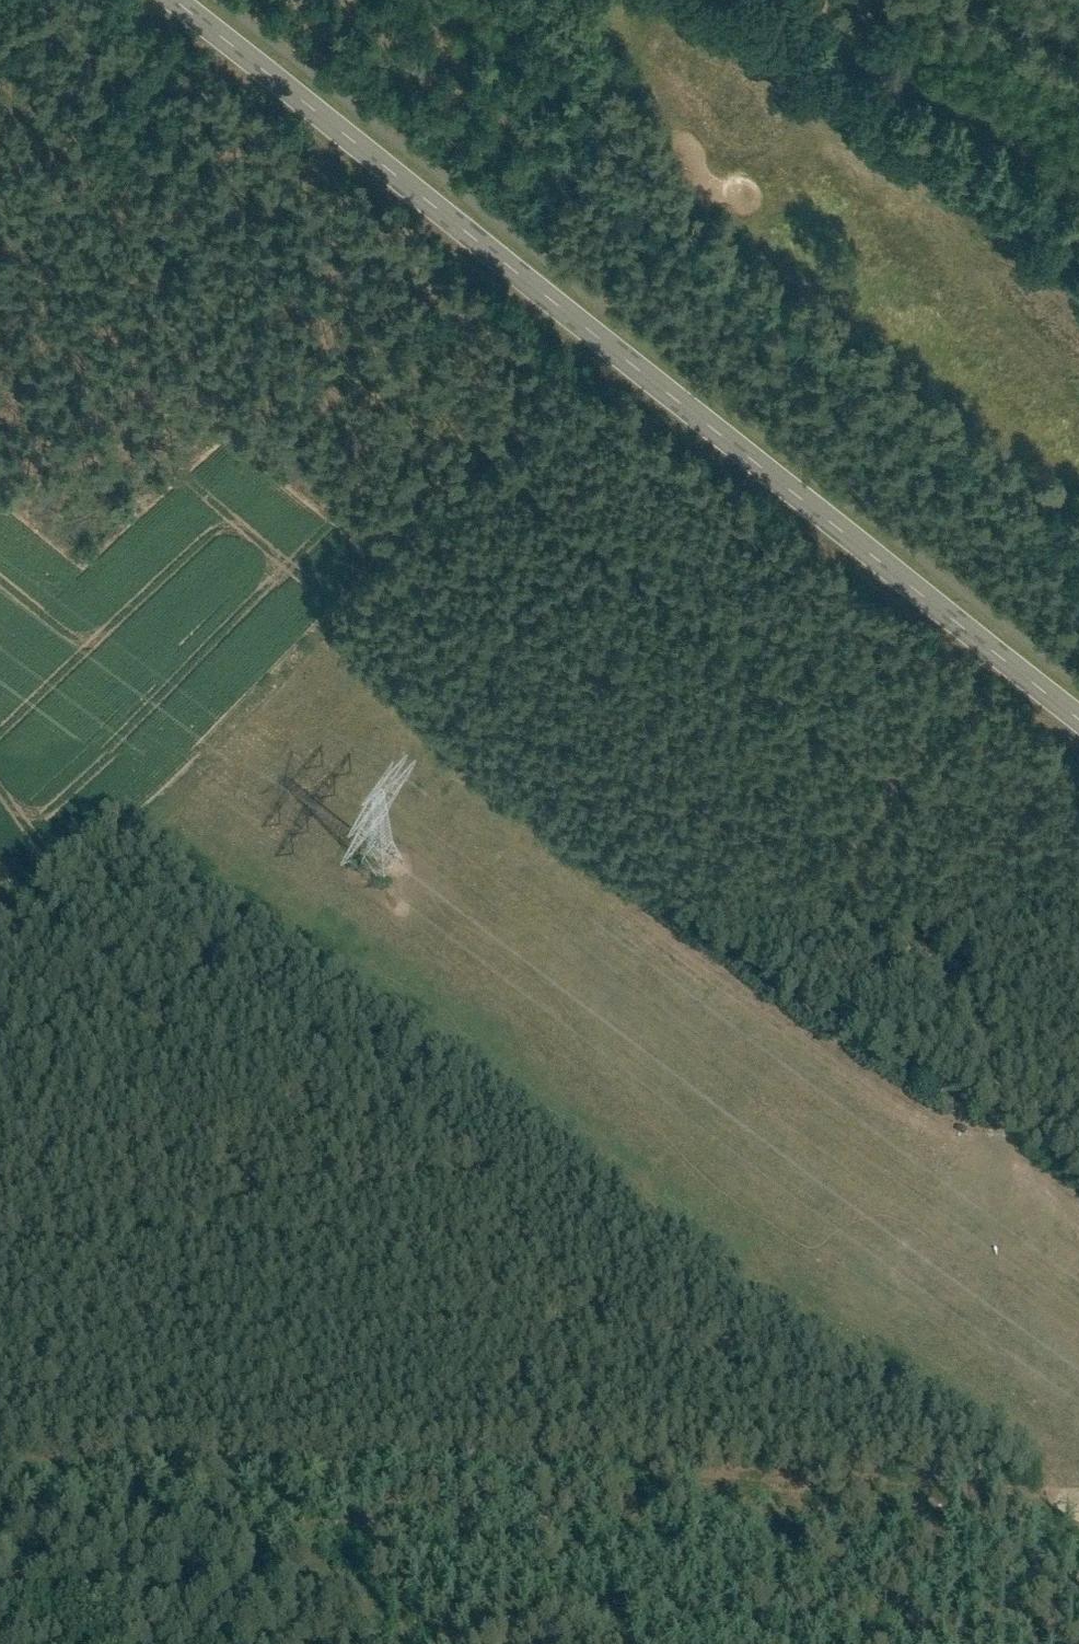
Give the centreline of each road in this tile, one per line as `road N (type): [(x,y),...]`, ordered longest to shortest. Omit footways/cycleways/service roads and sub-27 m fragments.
road 1 (tertiary): [(175,0),(1078,715)]
road 2 (track): [(0,1484),(207,1475),(1078,1487)]
road 3 (track): [(982,638),(859,853),(863,874),(962,985),(990,1066),(1003,1142)]

